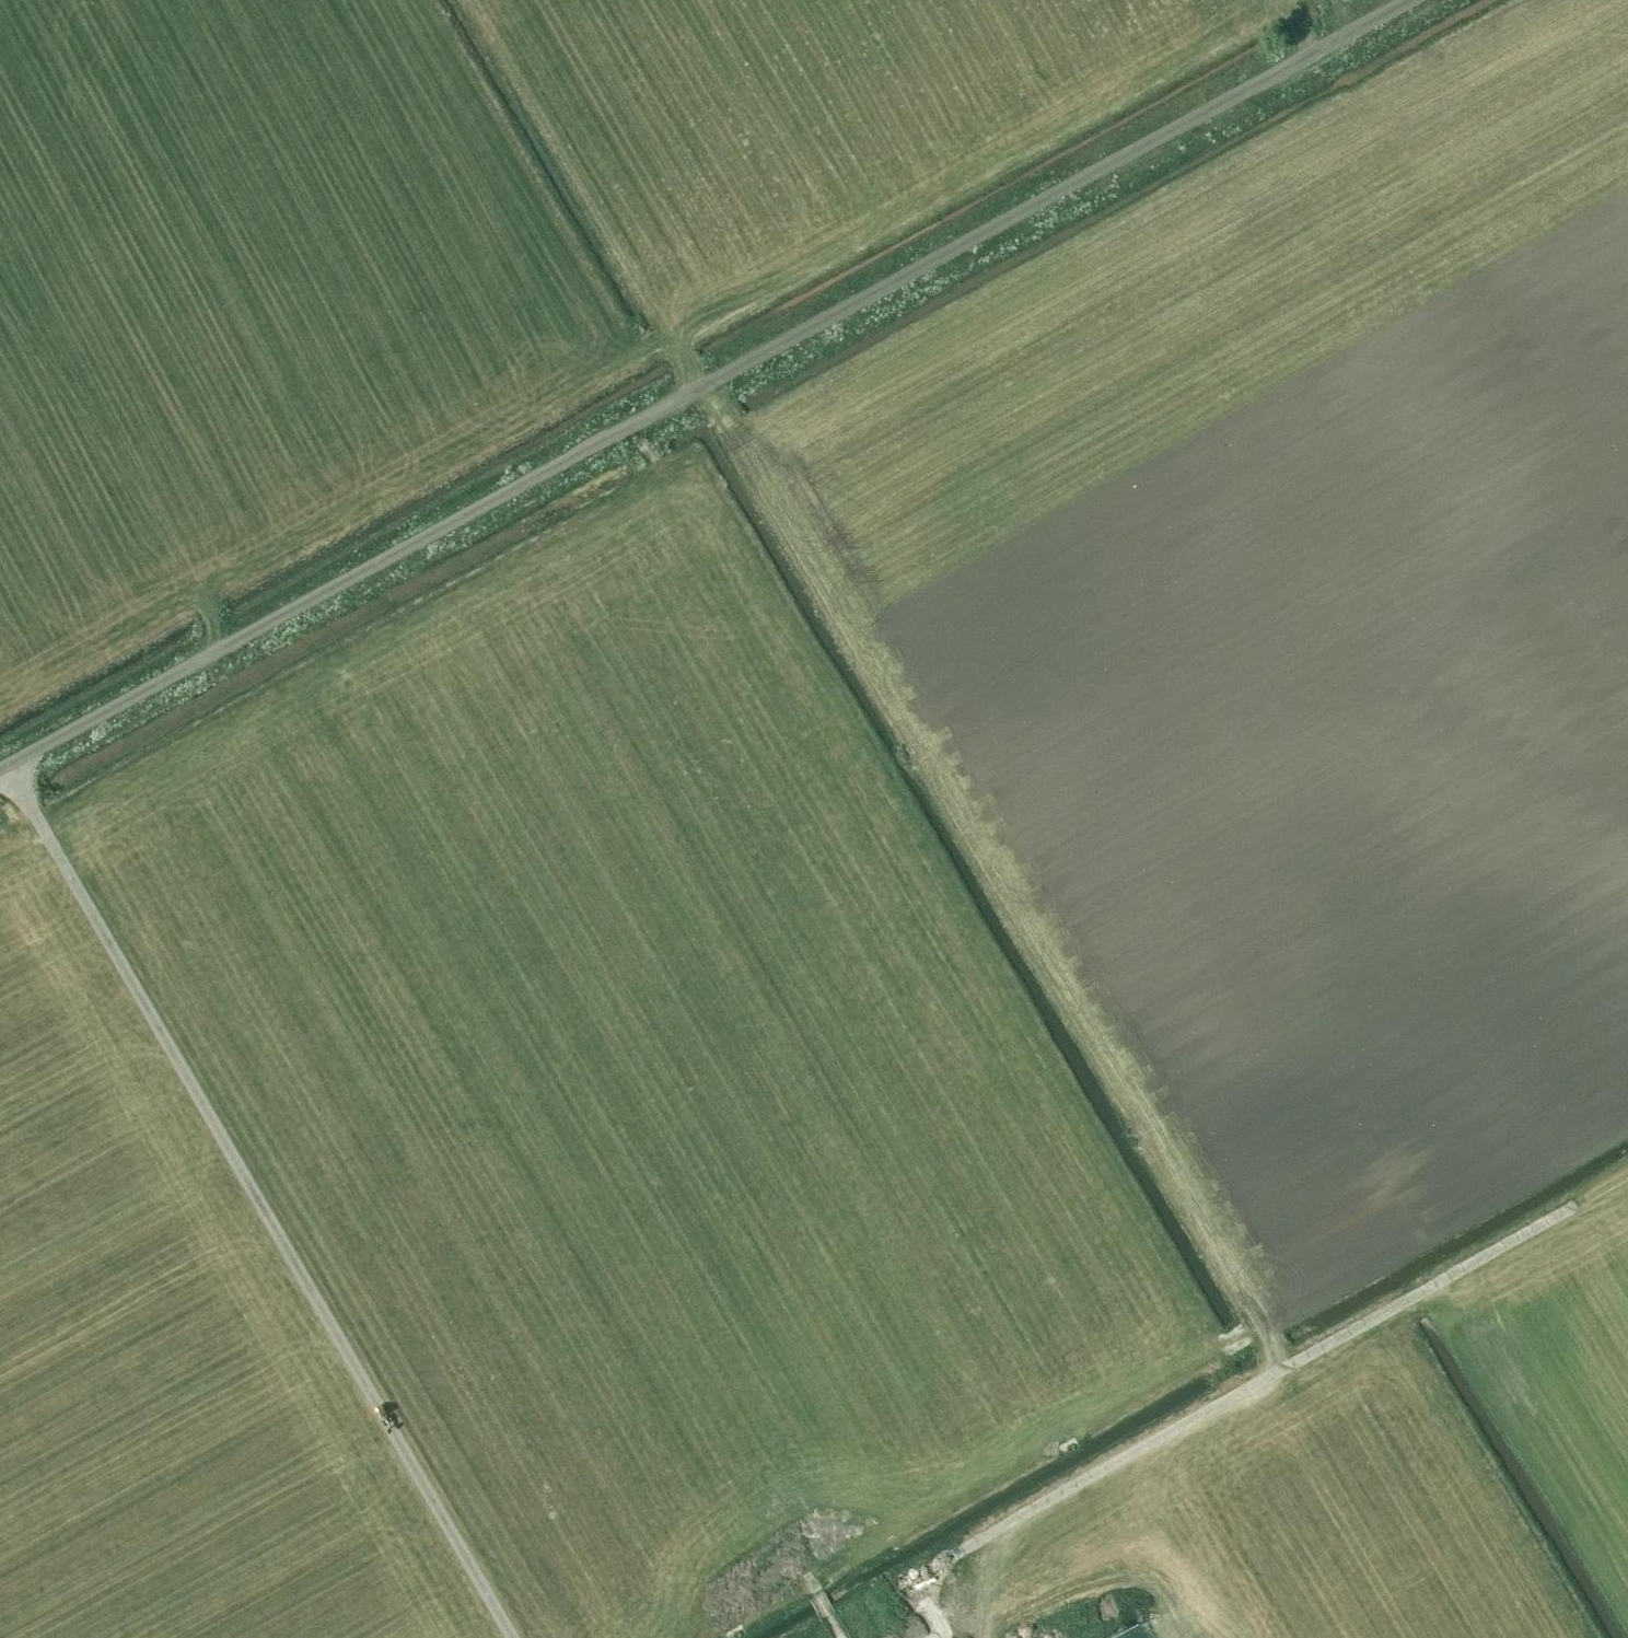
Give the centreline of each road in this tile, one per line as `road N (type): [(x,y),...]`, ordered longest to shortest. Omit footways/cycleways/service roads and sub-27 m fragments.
road 1 (unclassified): [(0,768),(1407,0)]
road 2 (track): [(947,1637),(916,1579),(1569,1211)]

